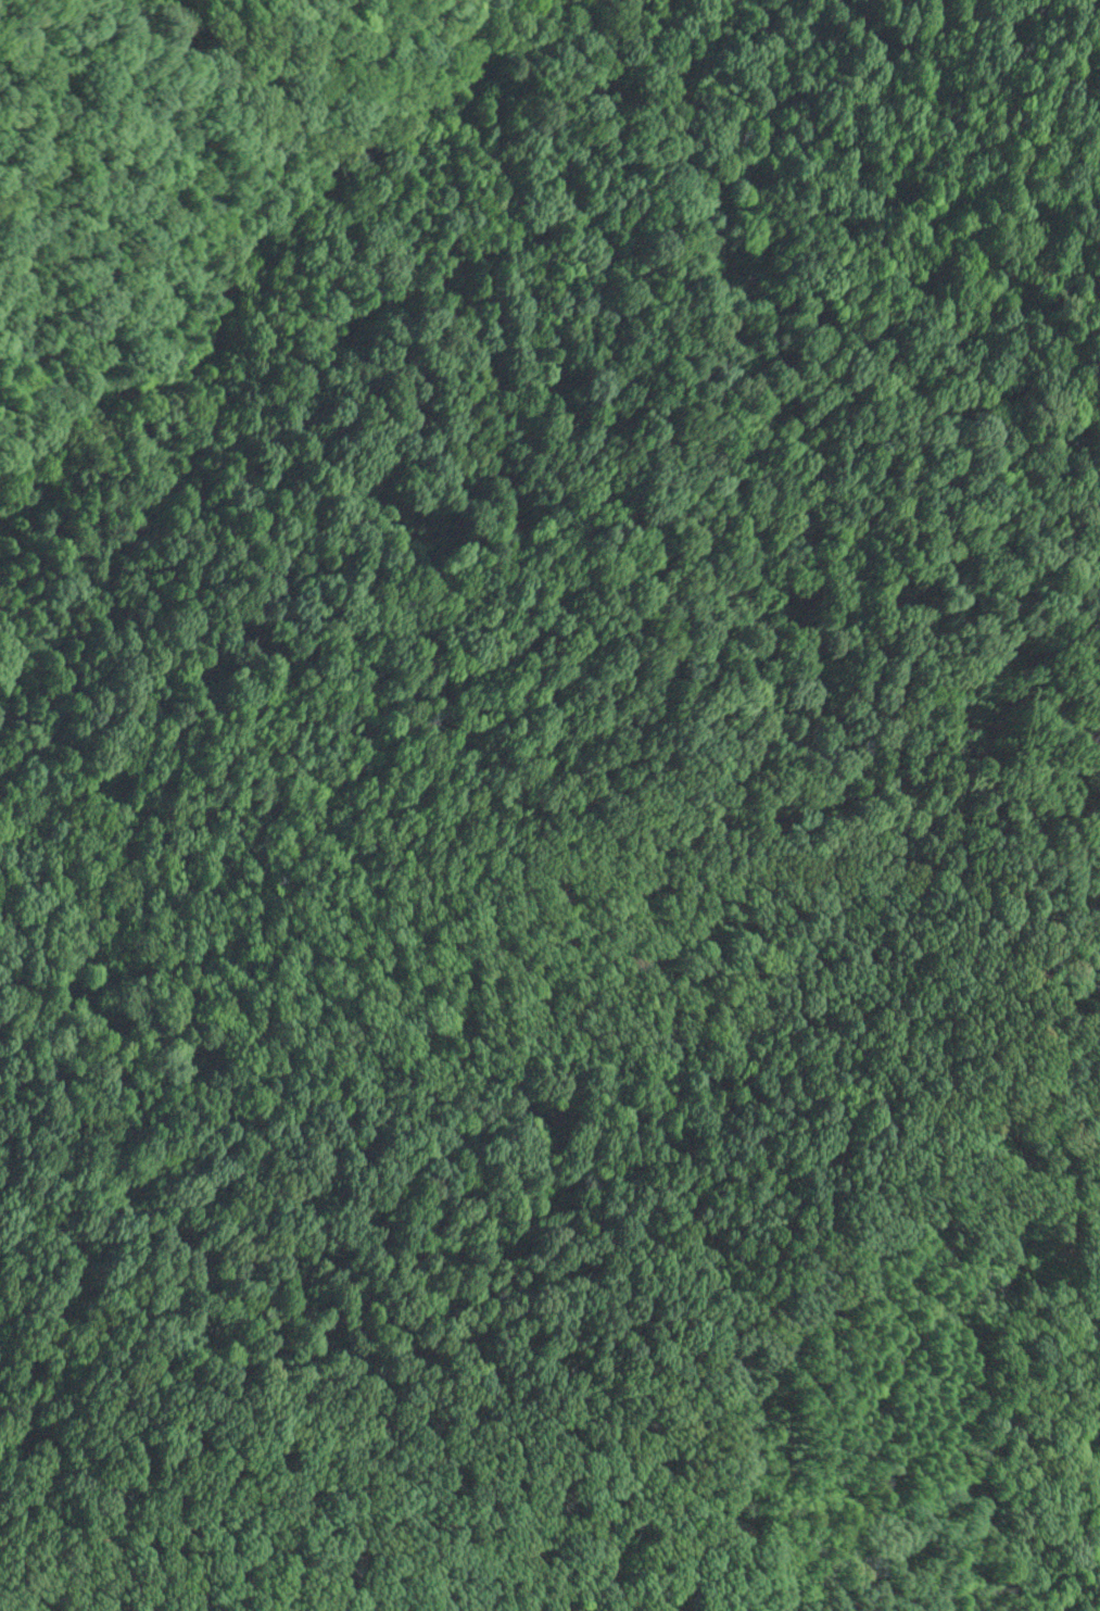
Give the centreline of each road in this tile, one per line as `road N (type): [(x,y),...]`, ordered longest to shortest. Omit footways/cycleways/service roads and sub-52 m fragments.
road 1 (track): [(435,0),(397,46),(204,181),(75,376),(0,405)]

